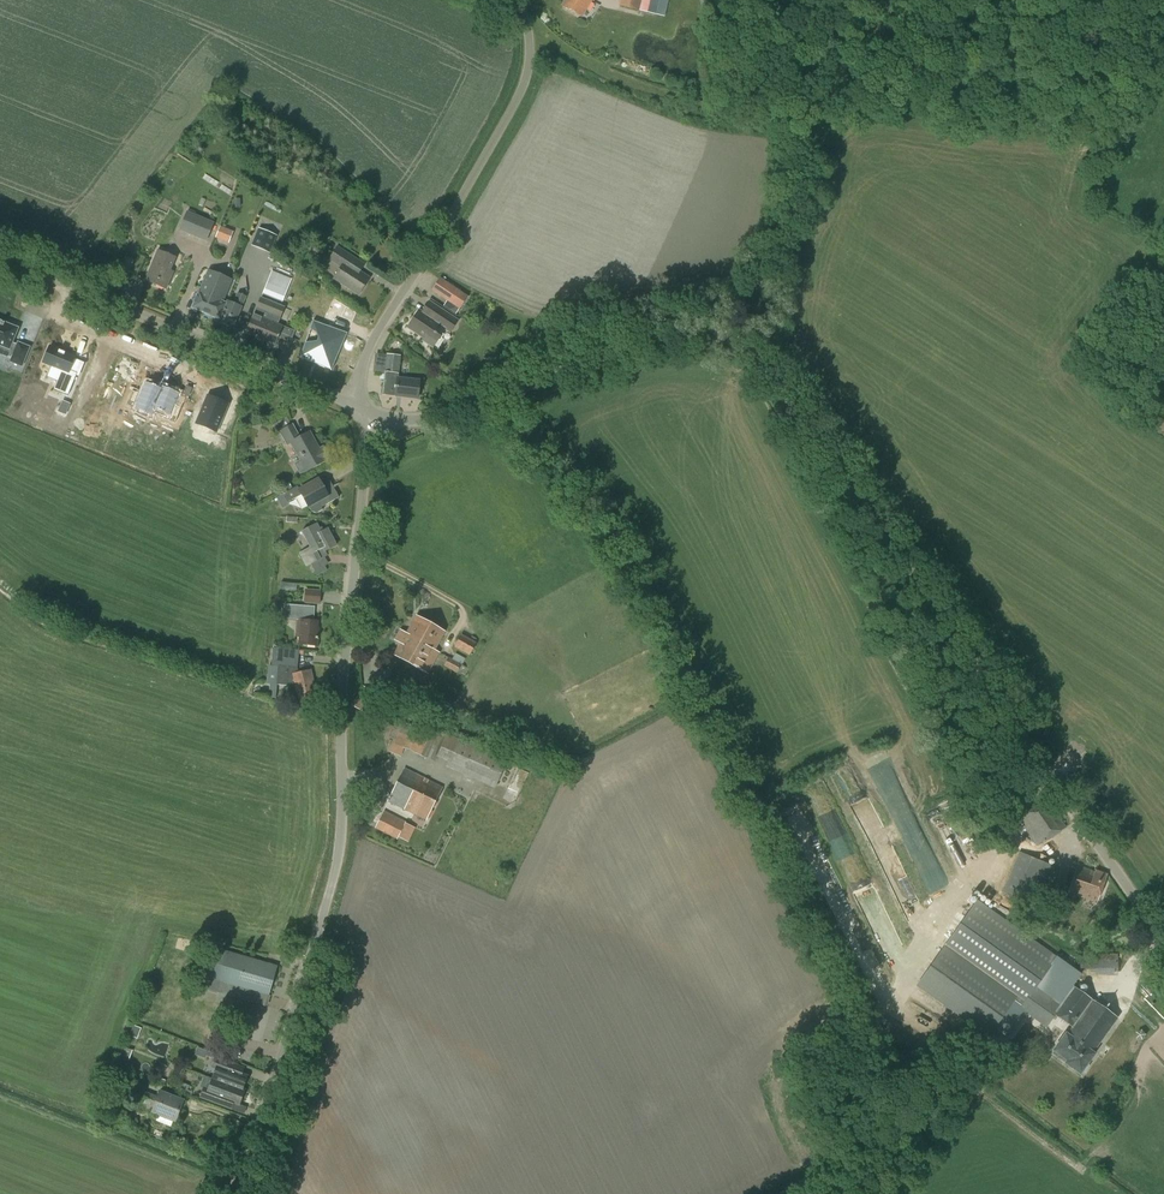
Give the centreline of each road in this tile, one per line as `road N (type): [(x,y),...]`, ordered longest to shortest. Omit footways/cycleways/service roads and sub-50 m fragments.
road 1 (unclassified): [(1163,937),(770,368),(746,348),(682,335),(634,344),(441,416),(365,424)]
road 2 (tertiary): [(239,1193),(338,856),(365,424)]
road 3 (tertiary): [(347,403),(371,347),(516,102),(531,47),(516,0)]
road 4 (track): [(736,344),(780,227),(787,169),(769,99),(770,27)]
road 5 (tertiary): [(347,403),(72,287)]

